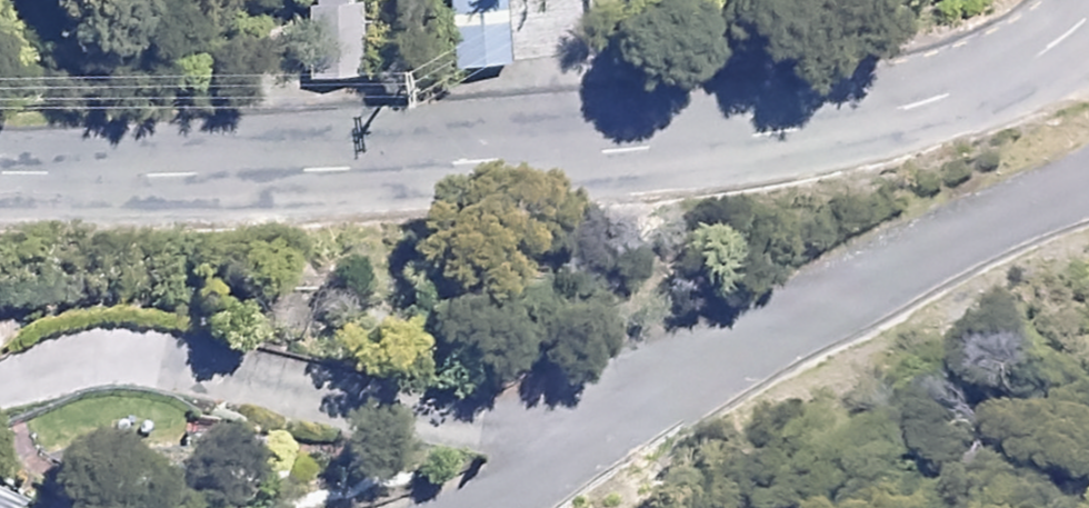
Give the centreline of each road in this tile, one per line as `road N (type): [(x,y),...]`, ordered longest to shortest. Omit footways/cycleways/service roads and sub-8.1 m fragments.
road 1 (tertiary): [(1088,4),(1060,38),(992,76),(813,130),(352,172),(0,174)]
road 2 (residential): [(1088,182),(898,266),(441,507)]

